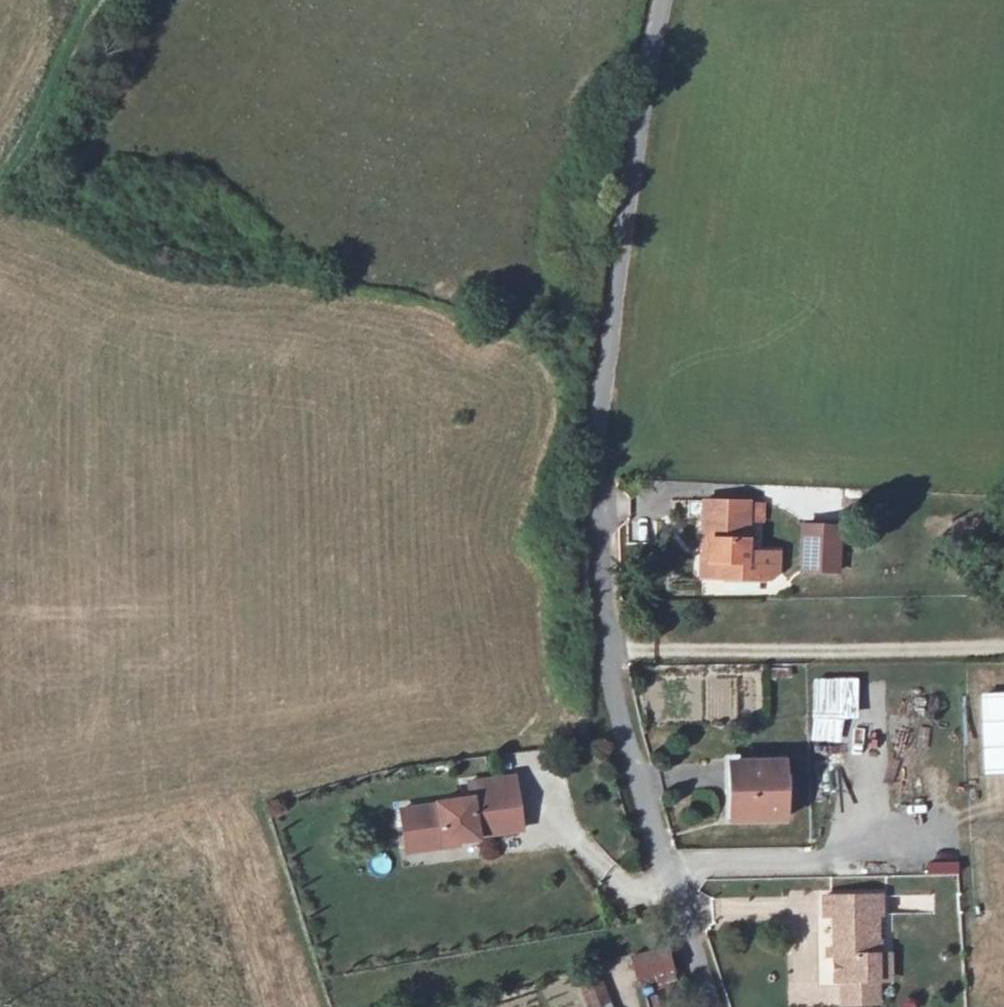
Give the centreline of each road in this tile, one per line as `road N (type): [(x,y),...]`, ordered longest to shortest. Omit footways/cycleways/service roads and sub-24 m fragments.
road 1 (unclassified): [(712,1006),(614,650),(599,466),(663,0)]

